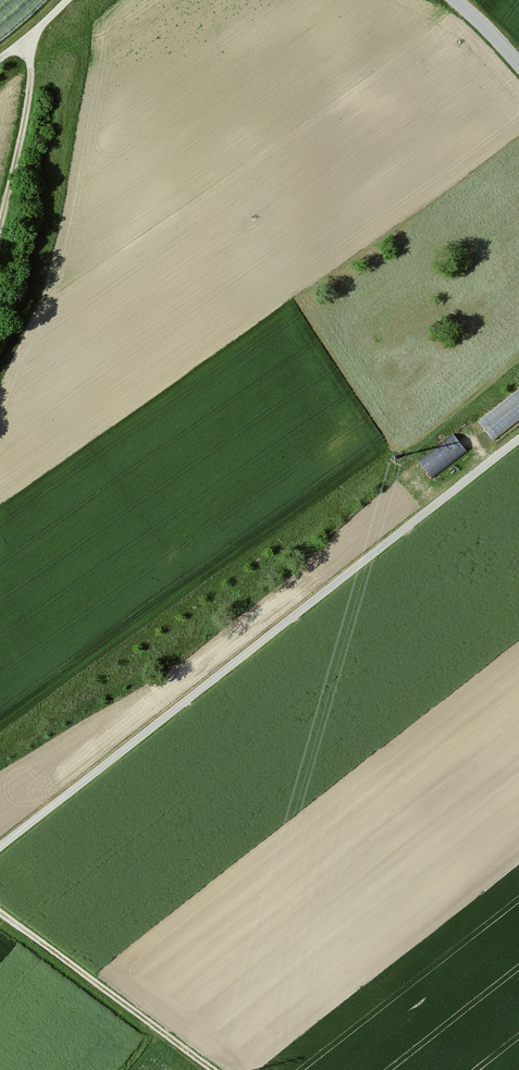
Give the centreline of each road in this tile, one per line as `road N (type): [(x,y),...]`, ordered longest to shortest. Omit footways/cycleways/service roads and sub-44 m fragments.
road 1 (track): [(0,828),(518,423)]
road 2 (track): [(0,899),(229,1069)]
road 3 (track): [(0,205),(30,38)]

